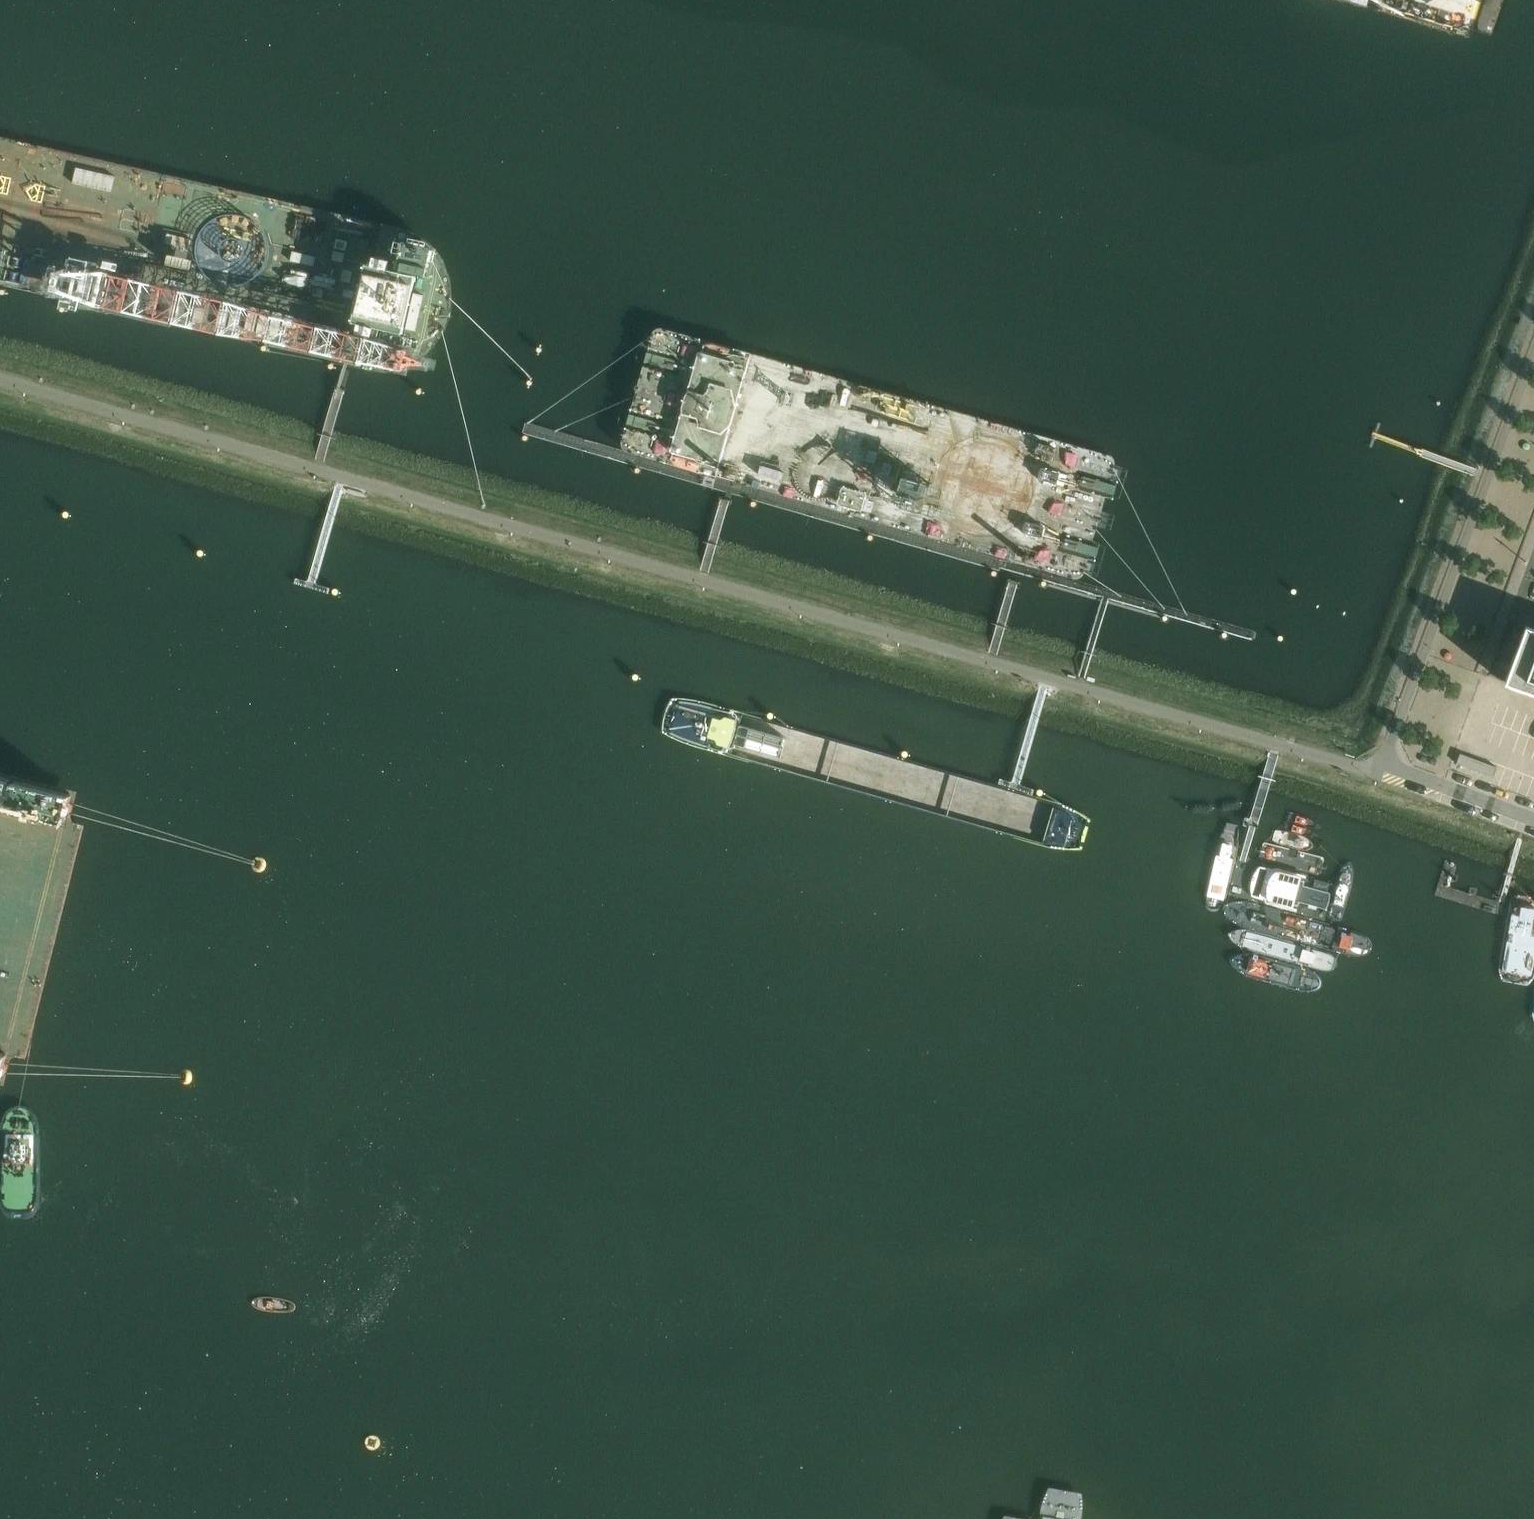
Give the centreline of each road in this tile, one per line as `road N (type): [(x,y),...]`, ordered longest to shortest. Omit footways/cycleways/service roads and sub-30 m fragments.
road 1 (unclassified): [(1533,820),(1384,766),(1424,655)]

